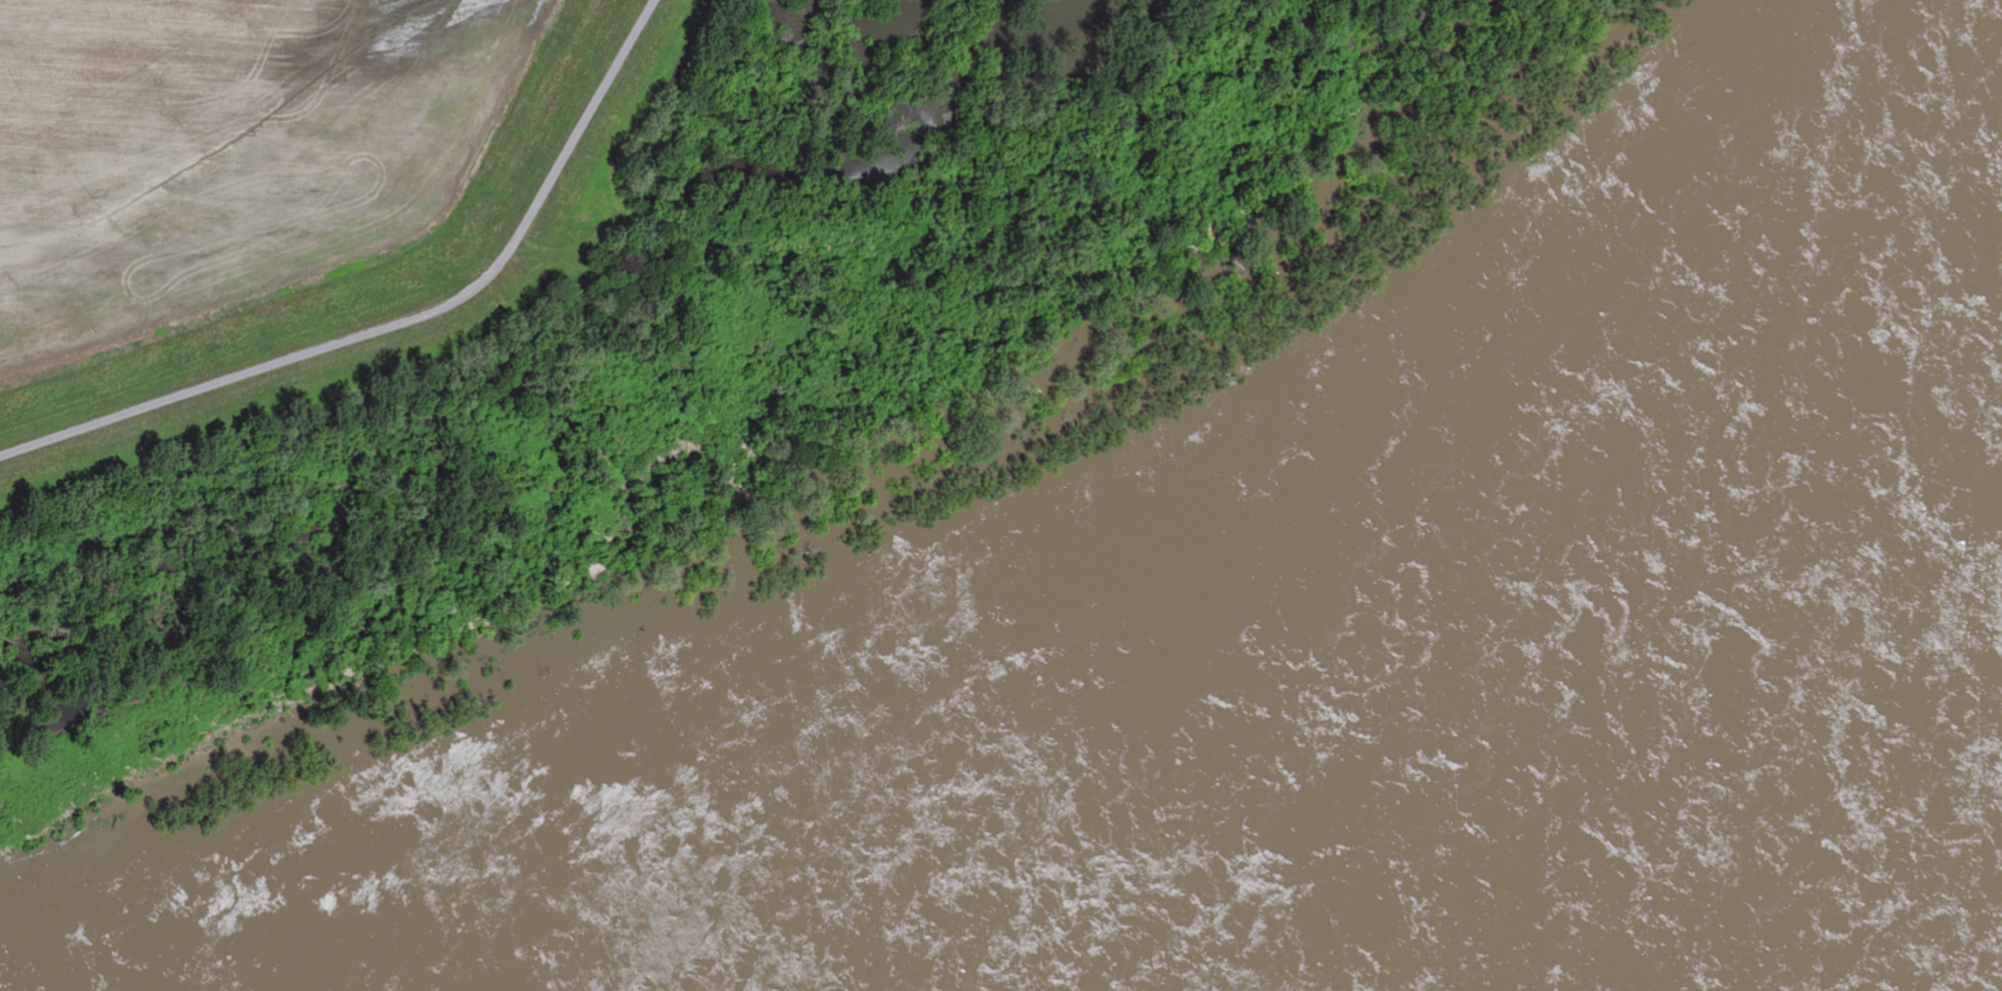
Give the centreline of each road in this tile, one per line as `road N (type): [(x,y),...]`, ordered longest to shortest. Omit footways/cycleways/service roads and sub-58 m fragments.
road 1 (track): [(0,454),(460,299),(517,240),(656,0)]

